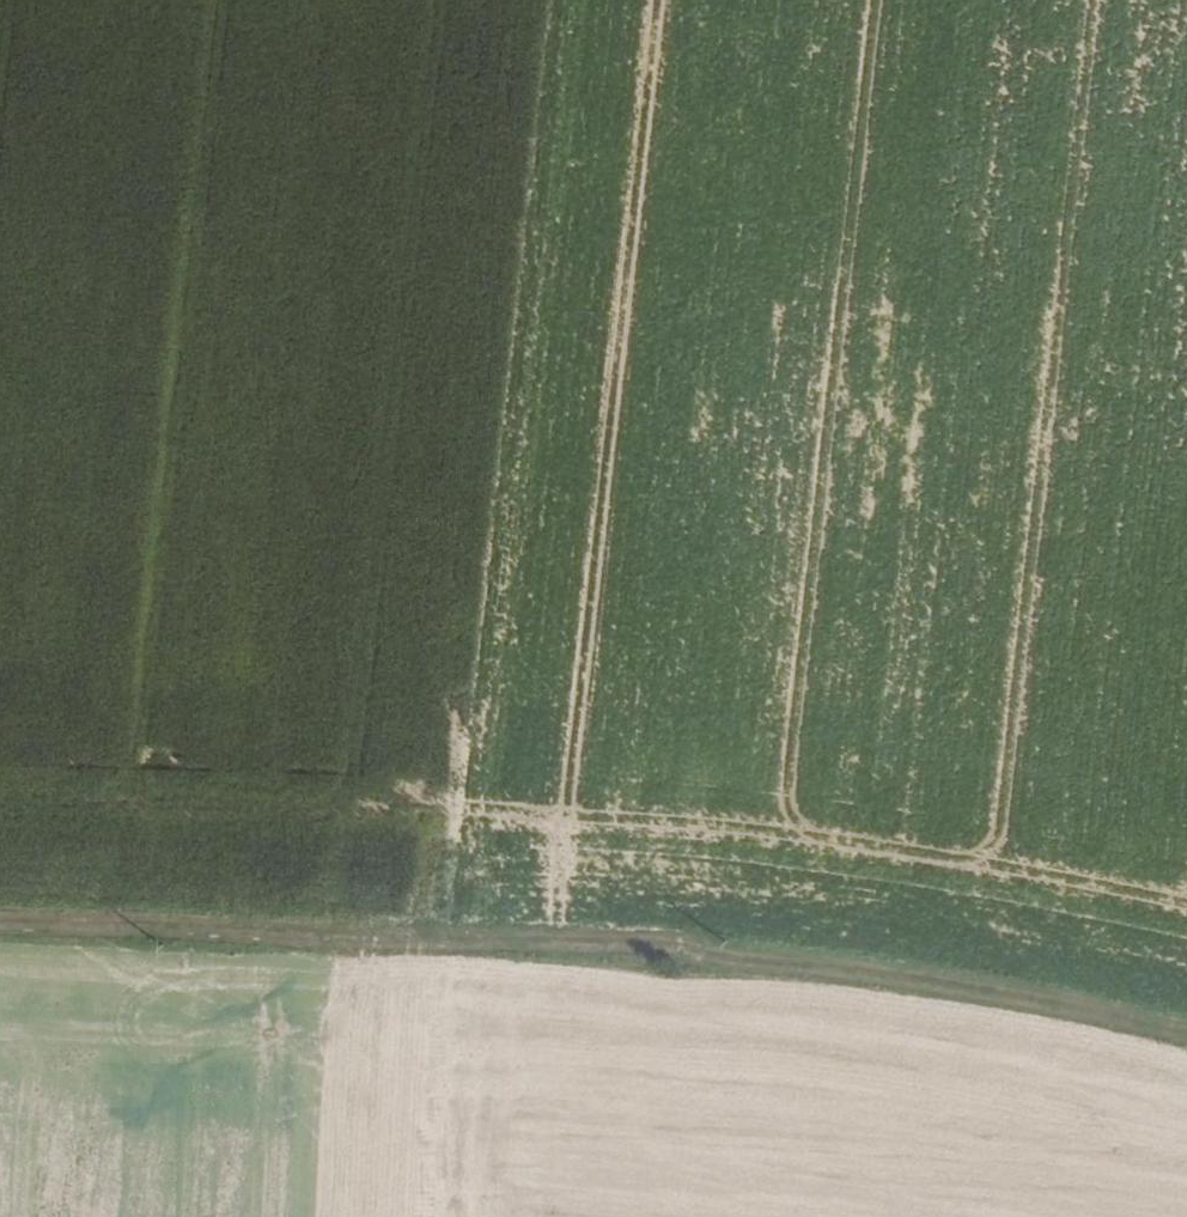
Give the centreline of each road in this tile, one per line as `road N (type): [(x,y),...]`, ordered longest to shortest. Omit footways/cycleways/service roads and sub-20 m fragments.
road 1 (track): [(0,923),(677,947),(936,981),(1186,1034)]

